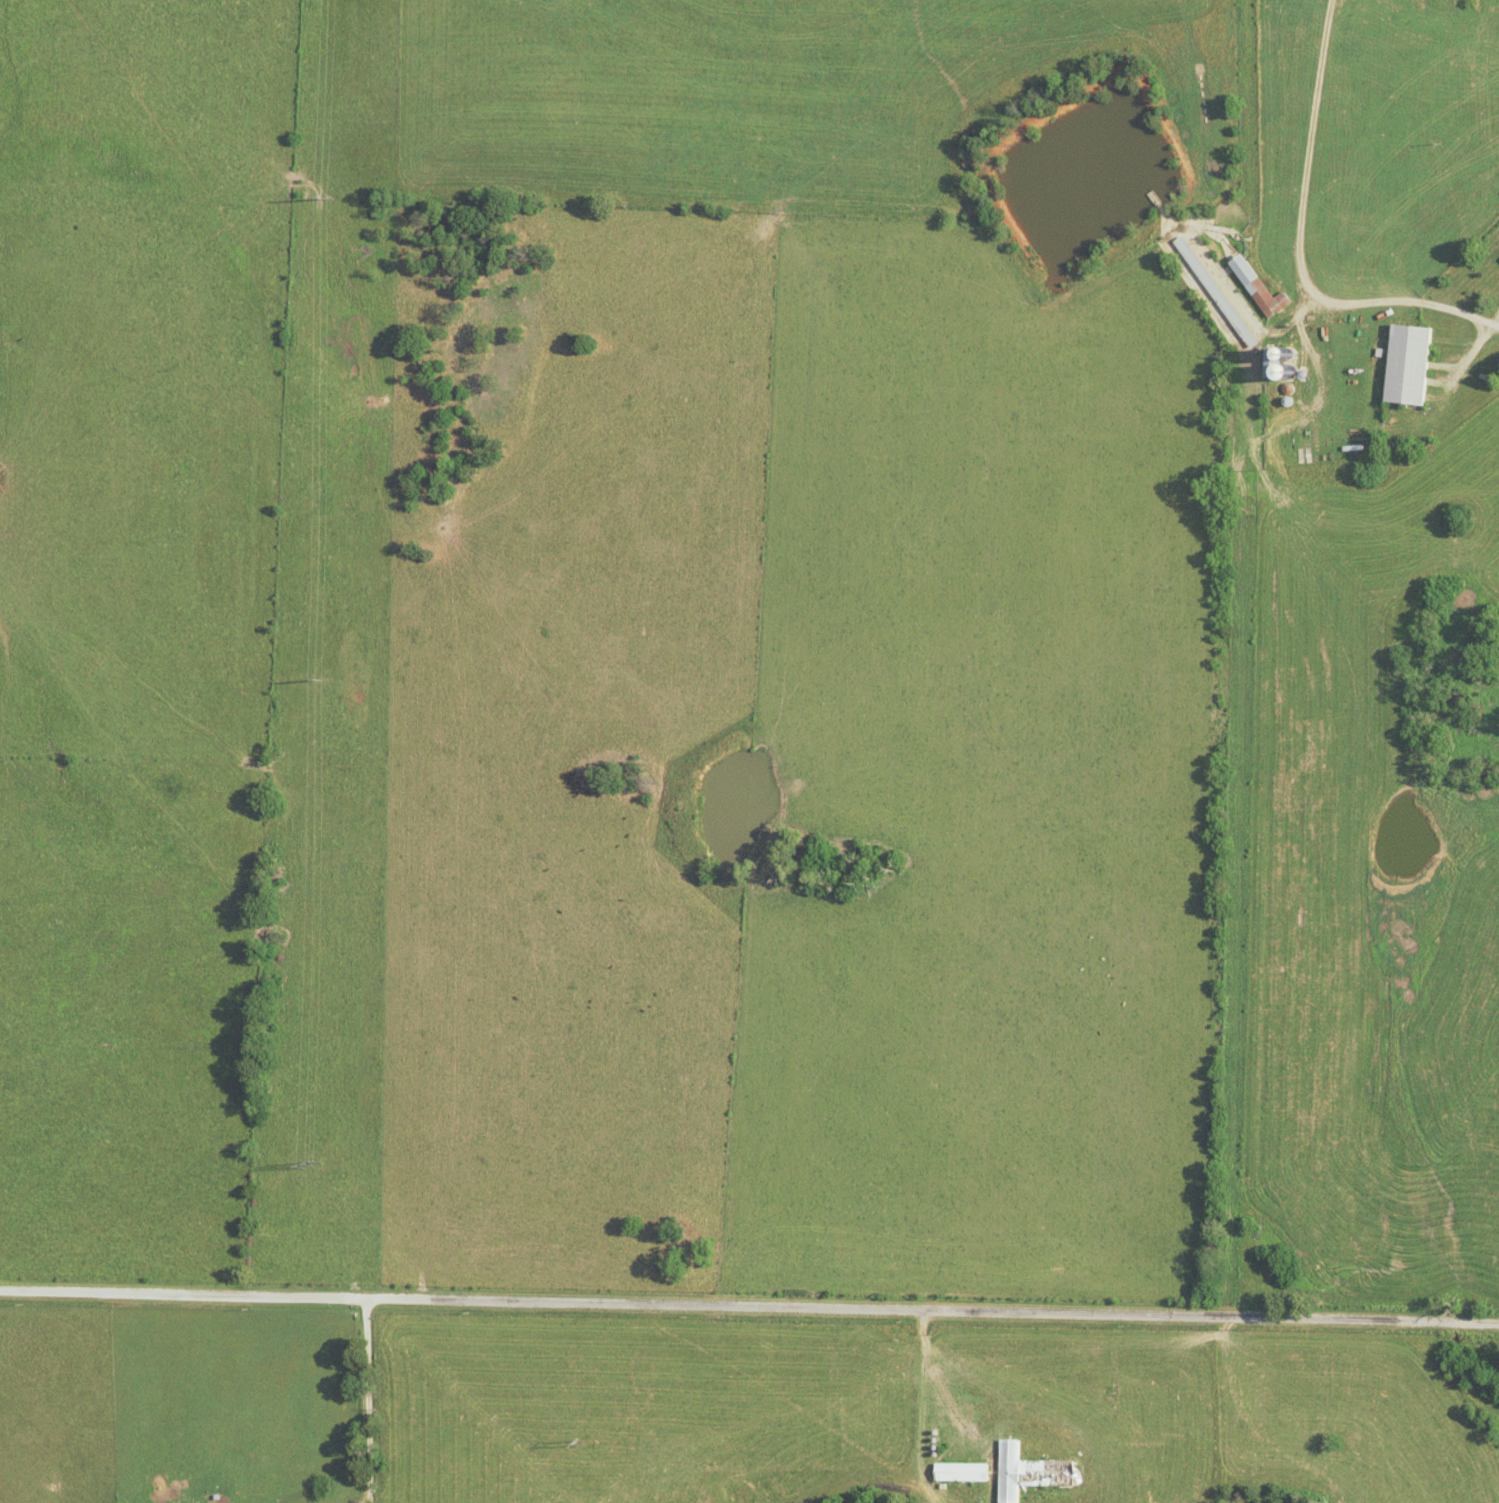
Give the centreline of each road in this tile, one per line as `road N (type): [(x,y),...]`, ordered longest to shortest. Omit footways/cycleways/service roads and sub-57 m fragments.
road 1 (residential): [(0,1290),(1498,1324)]

